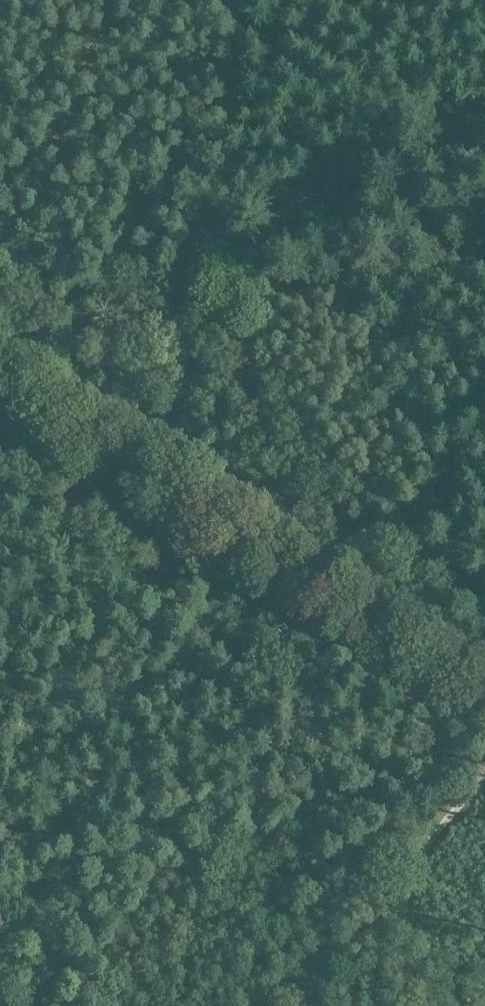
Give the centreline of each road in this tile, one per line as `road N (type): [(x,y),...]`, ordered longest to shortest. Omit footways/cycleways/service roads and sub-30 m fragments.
road 1 (track): [(0,380),(484,700)]
road 2 (track): [(484,777),(291,1005)]

